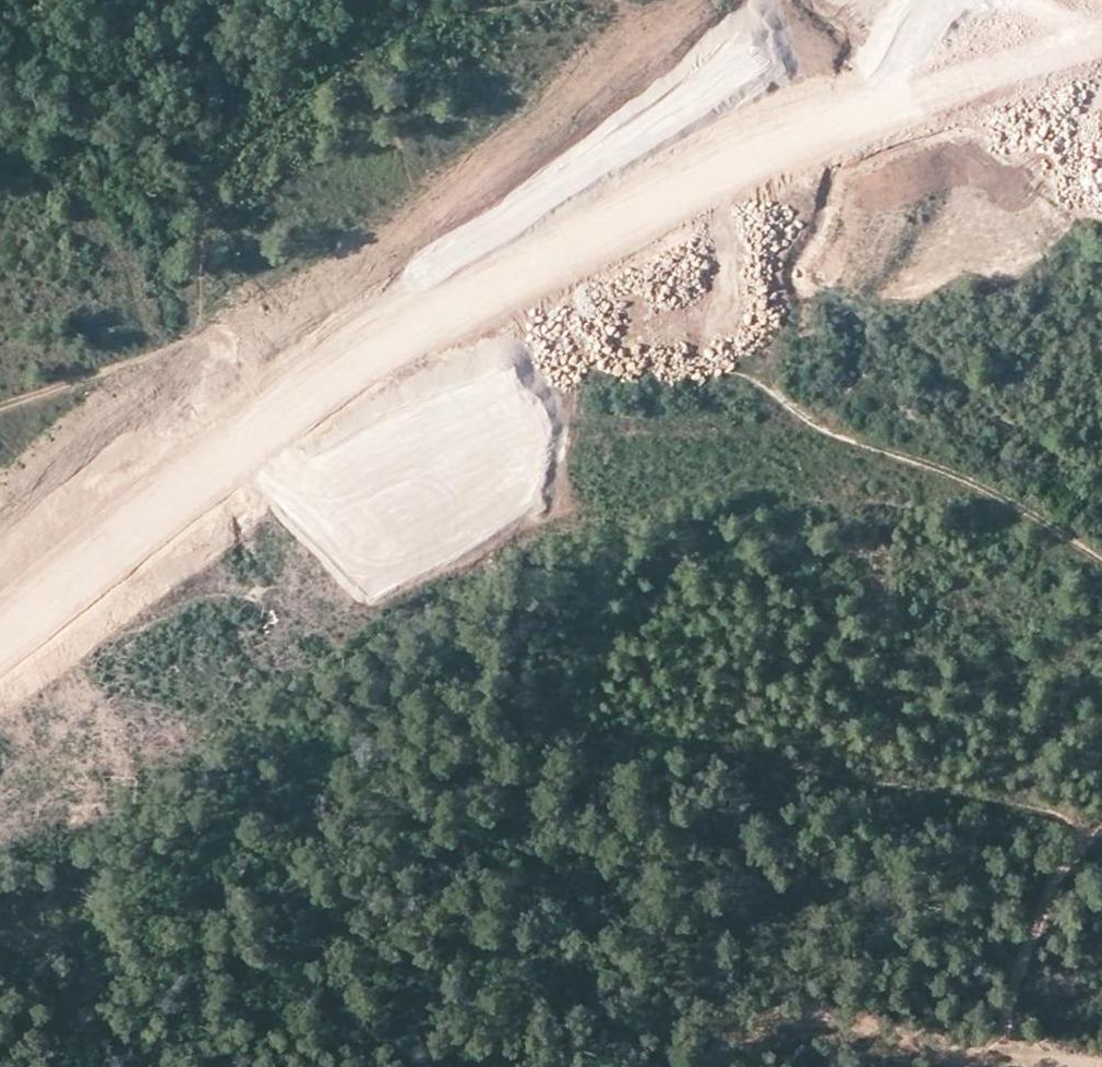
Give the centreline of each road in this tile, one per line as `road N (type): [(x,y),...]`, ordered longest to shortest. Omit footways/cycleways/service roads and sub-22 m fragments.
road 1 (primary): [(928,0),(231,445),(0,610)]
road 2 (track): [(1092,1066),(812,1023),(750,1066)]

